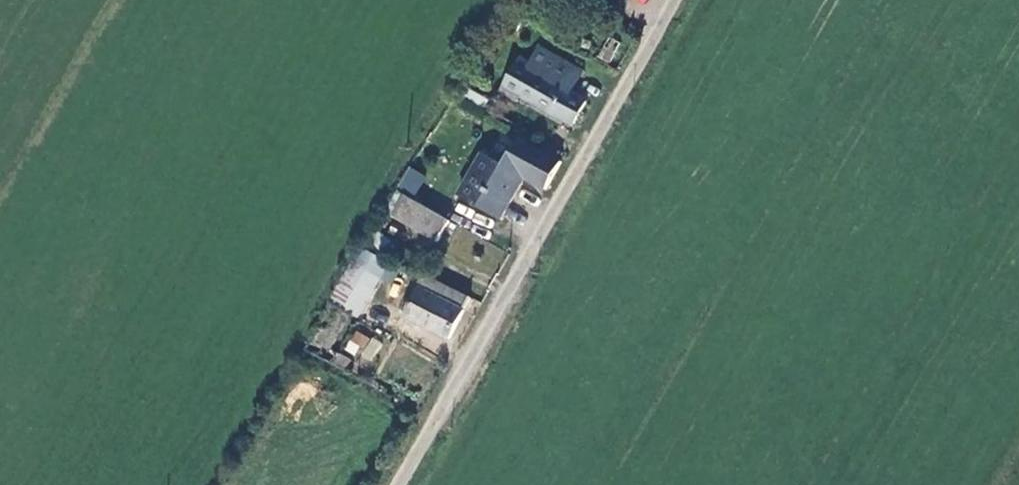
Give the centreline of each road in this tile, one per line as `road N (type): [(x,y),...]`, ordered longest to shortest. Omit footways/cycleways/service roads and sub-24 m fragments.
road 1 (unclassified): [(395,484),(670,0)]

